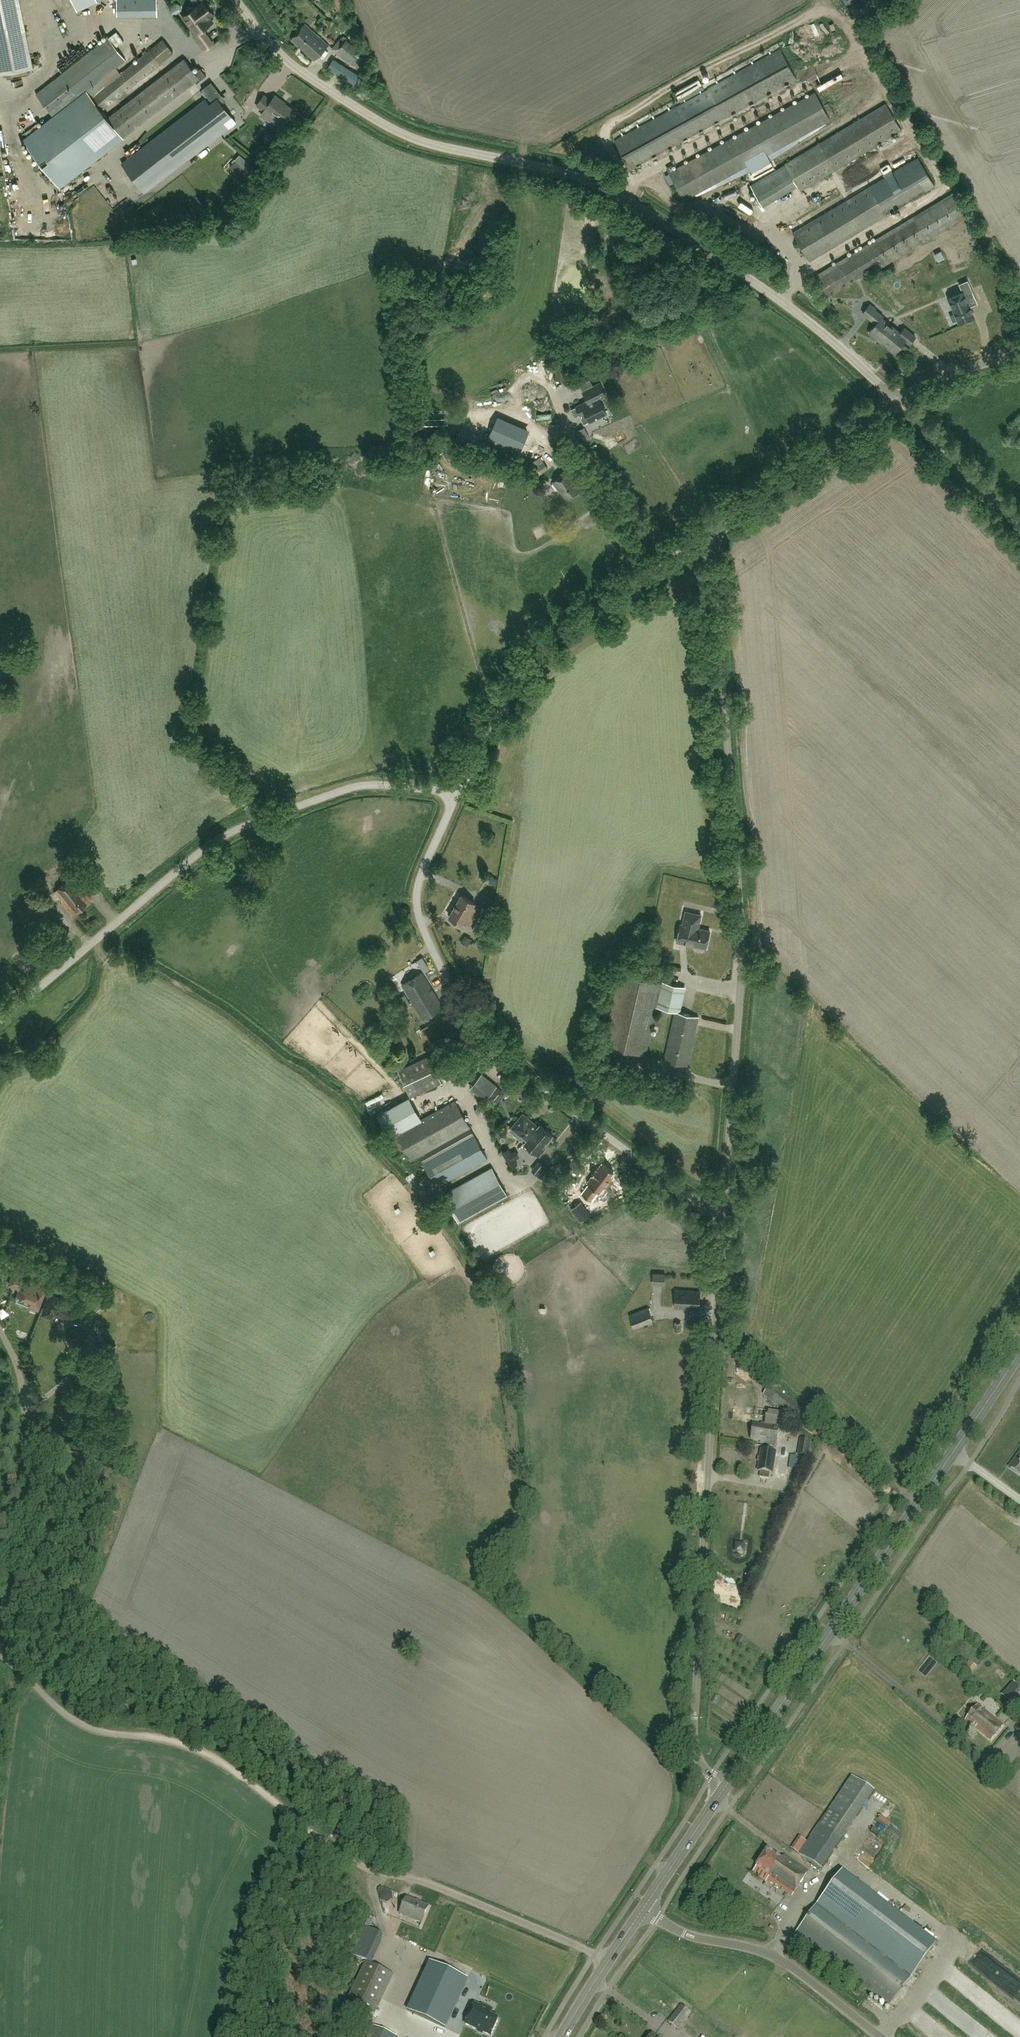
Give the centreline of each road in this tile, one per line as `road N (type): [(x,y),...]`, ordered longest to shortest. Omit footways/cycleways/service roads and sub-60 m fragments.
road 1 (unclassified): [(897,394),(790,307),(580,175),(459,152),(369,118),(296,64),(242,0)]
road 2 (unclassified): [(722,1219),(738,947),(714,527)]
road 3 (track): [(595,1955),(423,1882),(359,1866),(209,1756),(73,1720),(2,1654)]
road 4 (unclassified): [(724,1792),(695,1750),(693,1729),(722,1219)]
road 5 (unclassified): [(722,1219),(509,1060),(430,956),(421,879),(459,796)]
road 6 (secondary): [(724,1792),(1019,1344)]
road 7 (unclassified): [(0,1017),(231,837),(355,791),(459,796)]
road 8 (unclassified): [(459,796),(538,650),(714,527)]
road 9 (unclassified): [(0,1620),(15,1388),(0,1334)]
road 10 (unclassified): [(880,2036),(780,1960),(693,1938),(645,1910)]
road 11 (unclassified): [(714,527),(897,394)]
road 12 (unclassified): [(1019,525),(897,394)]
road 13 (secondary): [(645,1910),(724,1792)]
road 14 (unclassified): [(897,394),(1019,352)]

